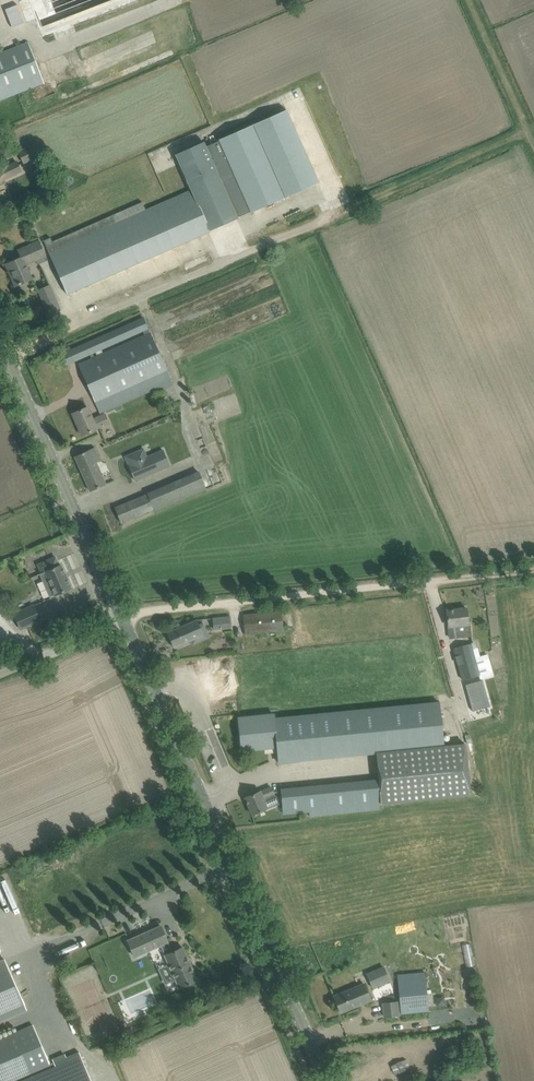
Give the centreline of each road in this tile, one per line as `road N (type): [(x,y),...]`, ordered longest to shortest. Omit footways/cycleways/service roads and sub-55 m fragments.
road 1 (tertiary): [(327,1080),(121,622)]
road 2 (track): [(121,622),(143,612),(533,573)]
road 3 (tertiary): [(121,622),(6,355)]
road 4 (track): [(266,246),(527,133)]
road 5 (unclassified): [(6,355),(266,246)]
road 6 (track): [(467,0),(533,150)]
road 7 (unclassified): [(121,622),(0,673)]

